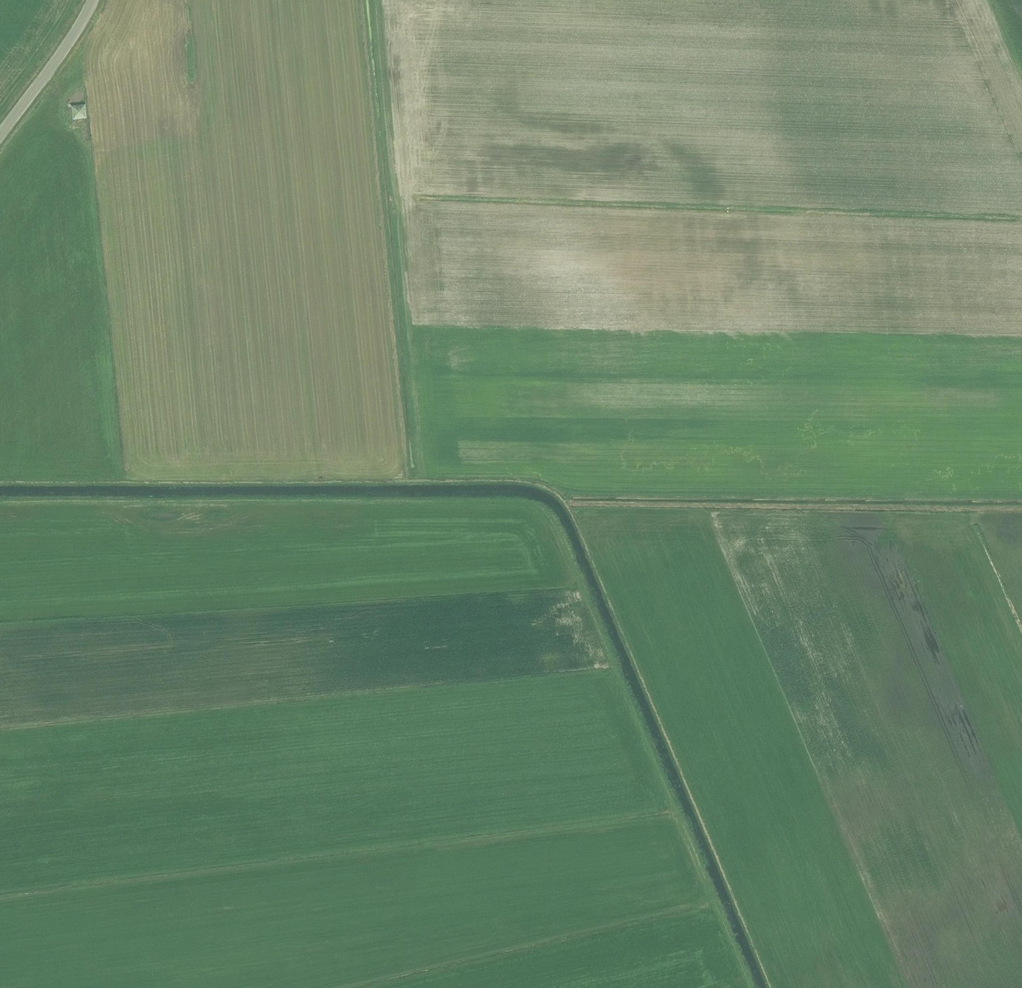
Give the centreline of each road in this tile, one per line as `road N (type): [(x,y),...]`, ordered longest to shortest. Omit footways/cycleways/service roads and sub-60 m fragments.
road 1 (unclassified): [(0,135),(93,0)]

